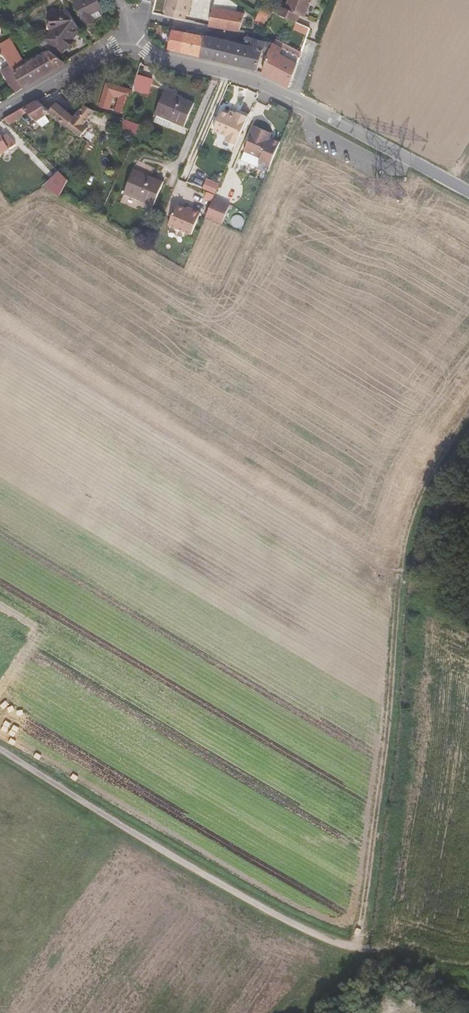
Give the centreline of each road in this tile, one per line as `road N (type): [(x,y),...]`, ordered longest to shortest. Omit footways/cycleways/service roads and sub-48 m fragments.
road 1 (track): [(468,992),(405,957),(327,940),(0,744)]
road 2 (unclassified): [(131,40),(258,84),(468,196)]
road 3 (residential): [(0,114),(131,40)]

